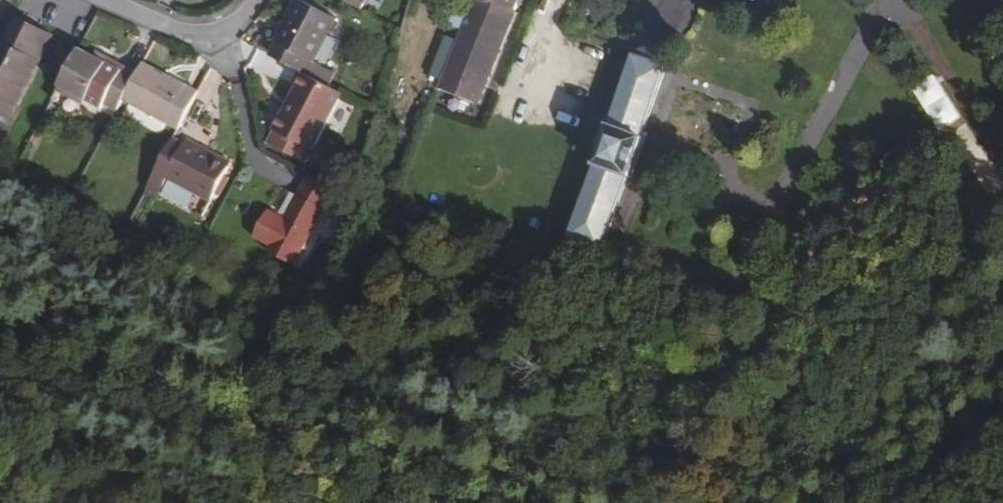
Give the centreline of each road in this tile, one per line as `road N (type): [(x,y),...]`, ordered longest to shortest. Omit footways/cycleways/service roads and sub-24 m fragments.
road 1 (residential): [(257,0),(232,28),(200,36),(105,0)]

